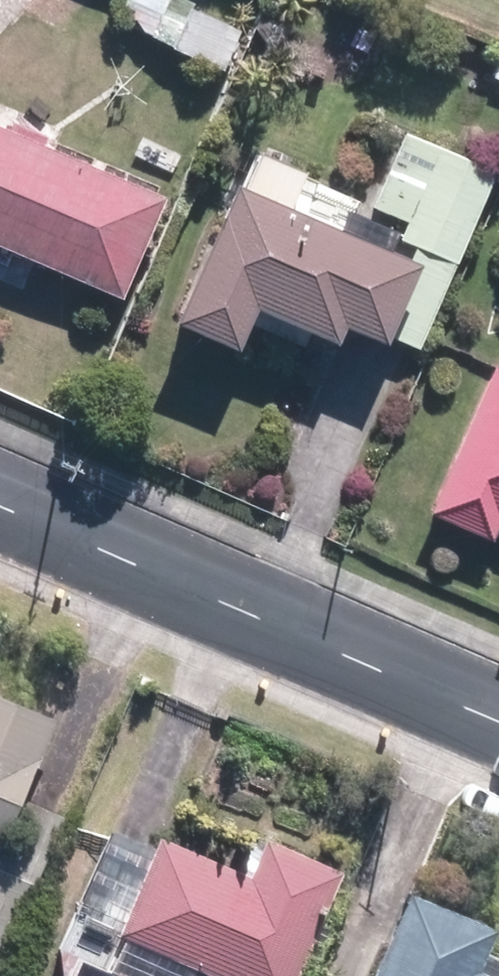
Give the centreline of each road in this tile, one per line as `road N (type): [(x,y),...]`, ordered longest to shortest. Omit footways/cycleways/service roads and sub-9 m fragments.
road 1 (residential): [(0,506),(498,721)]

